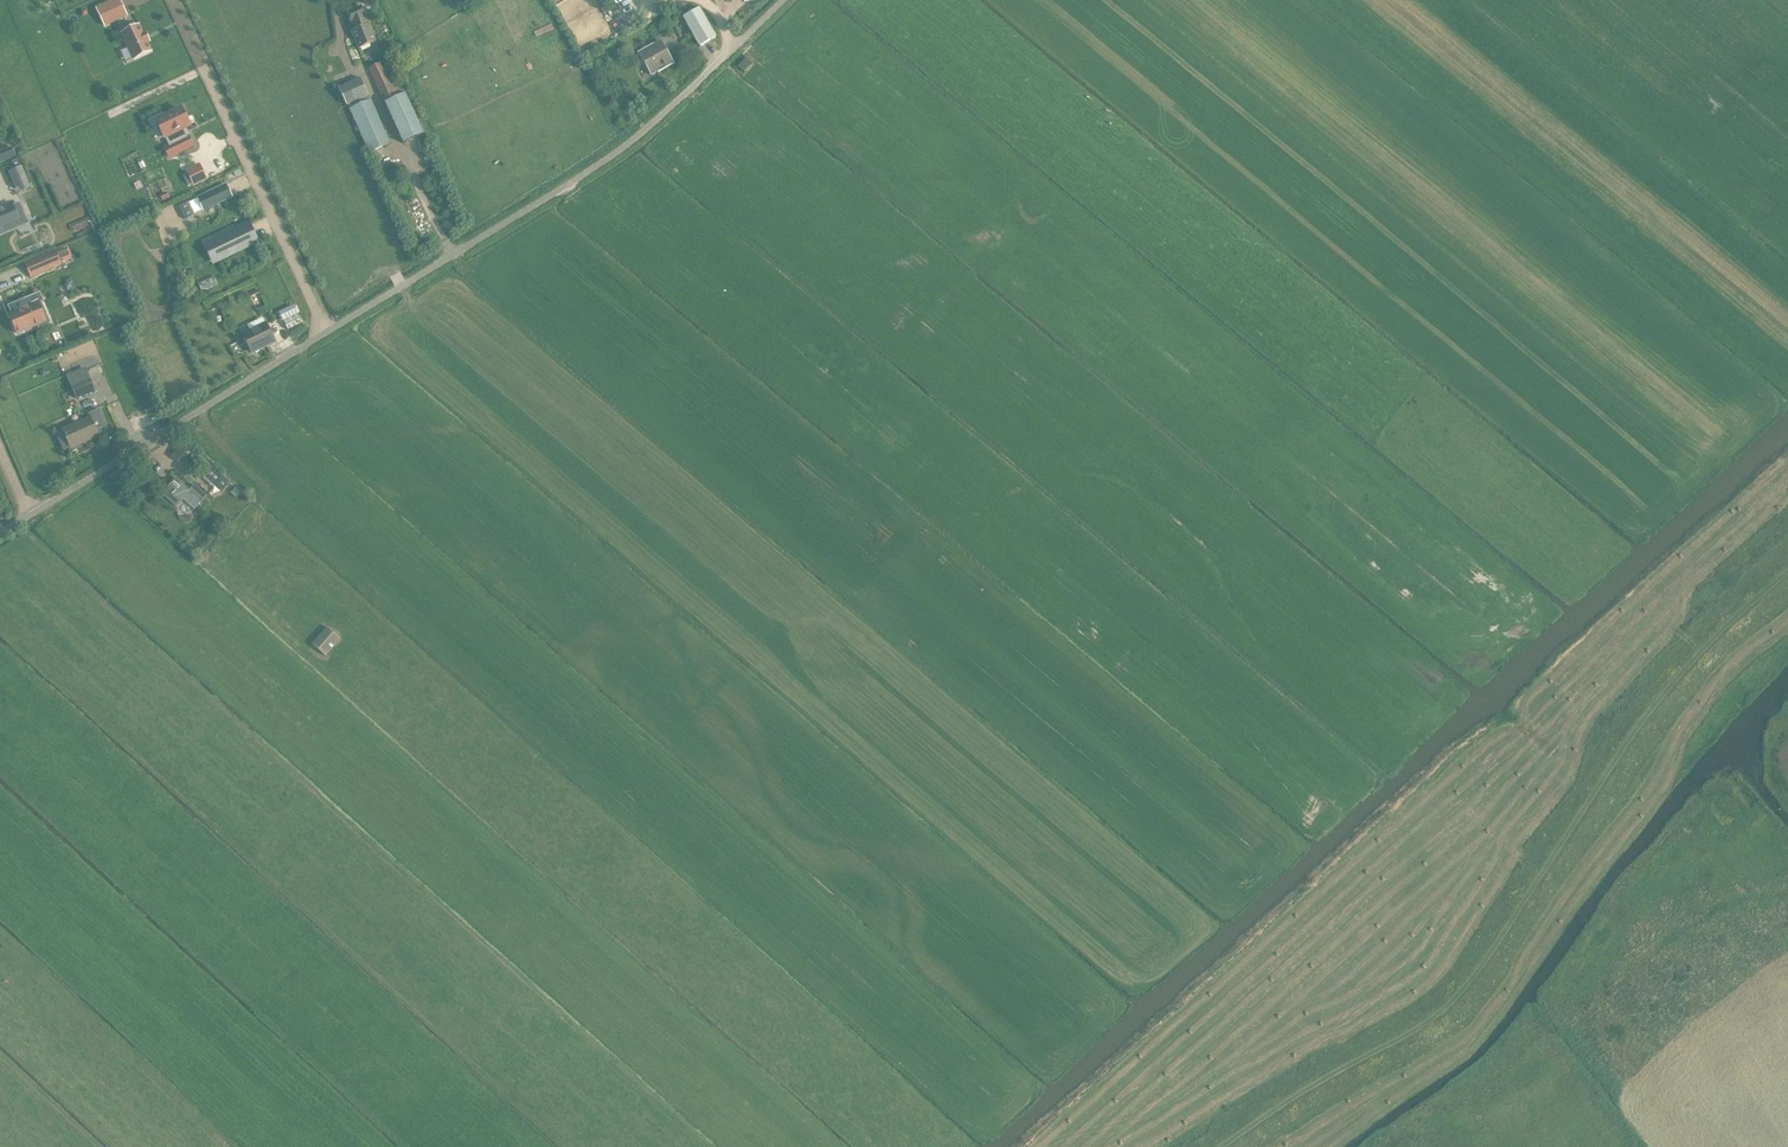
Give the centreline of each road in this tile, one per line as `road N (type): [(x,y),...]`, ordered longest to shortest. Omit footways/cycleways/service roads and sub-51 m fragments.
road 1 (unclassified): [(327,332),(618,152),(783,0)]
road 2 (residential): [(171,0),(327,332)]
road 3 (unclassified): [(30,516),(327,332)]

